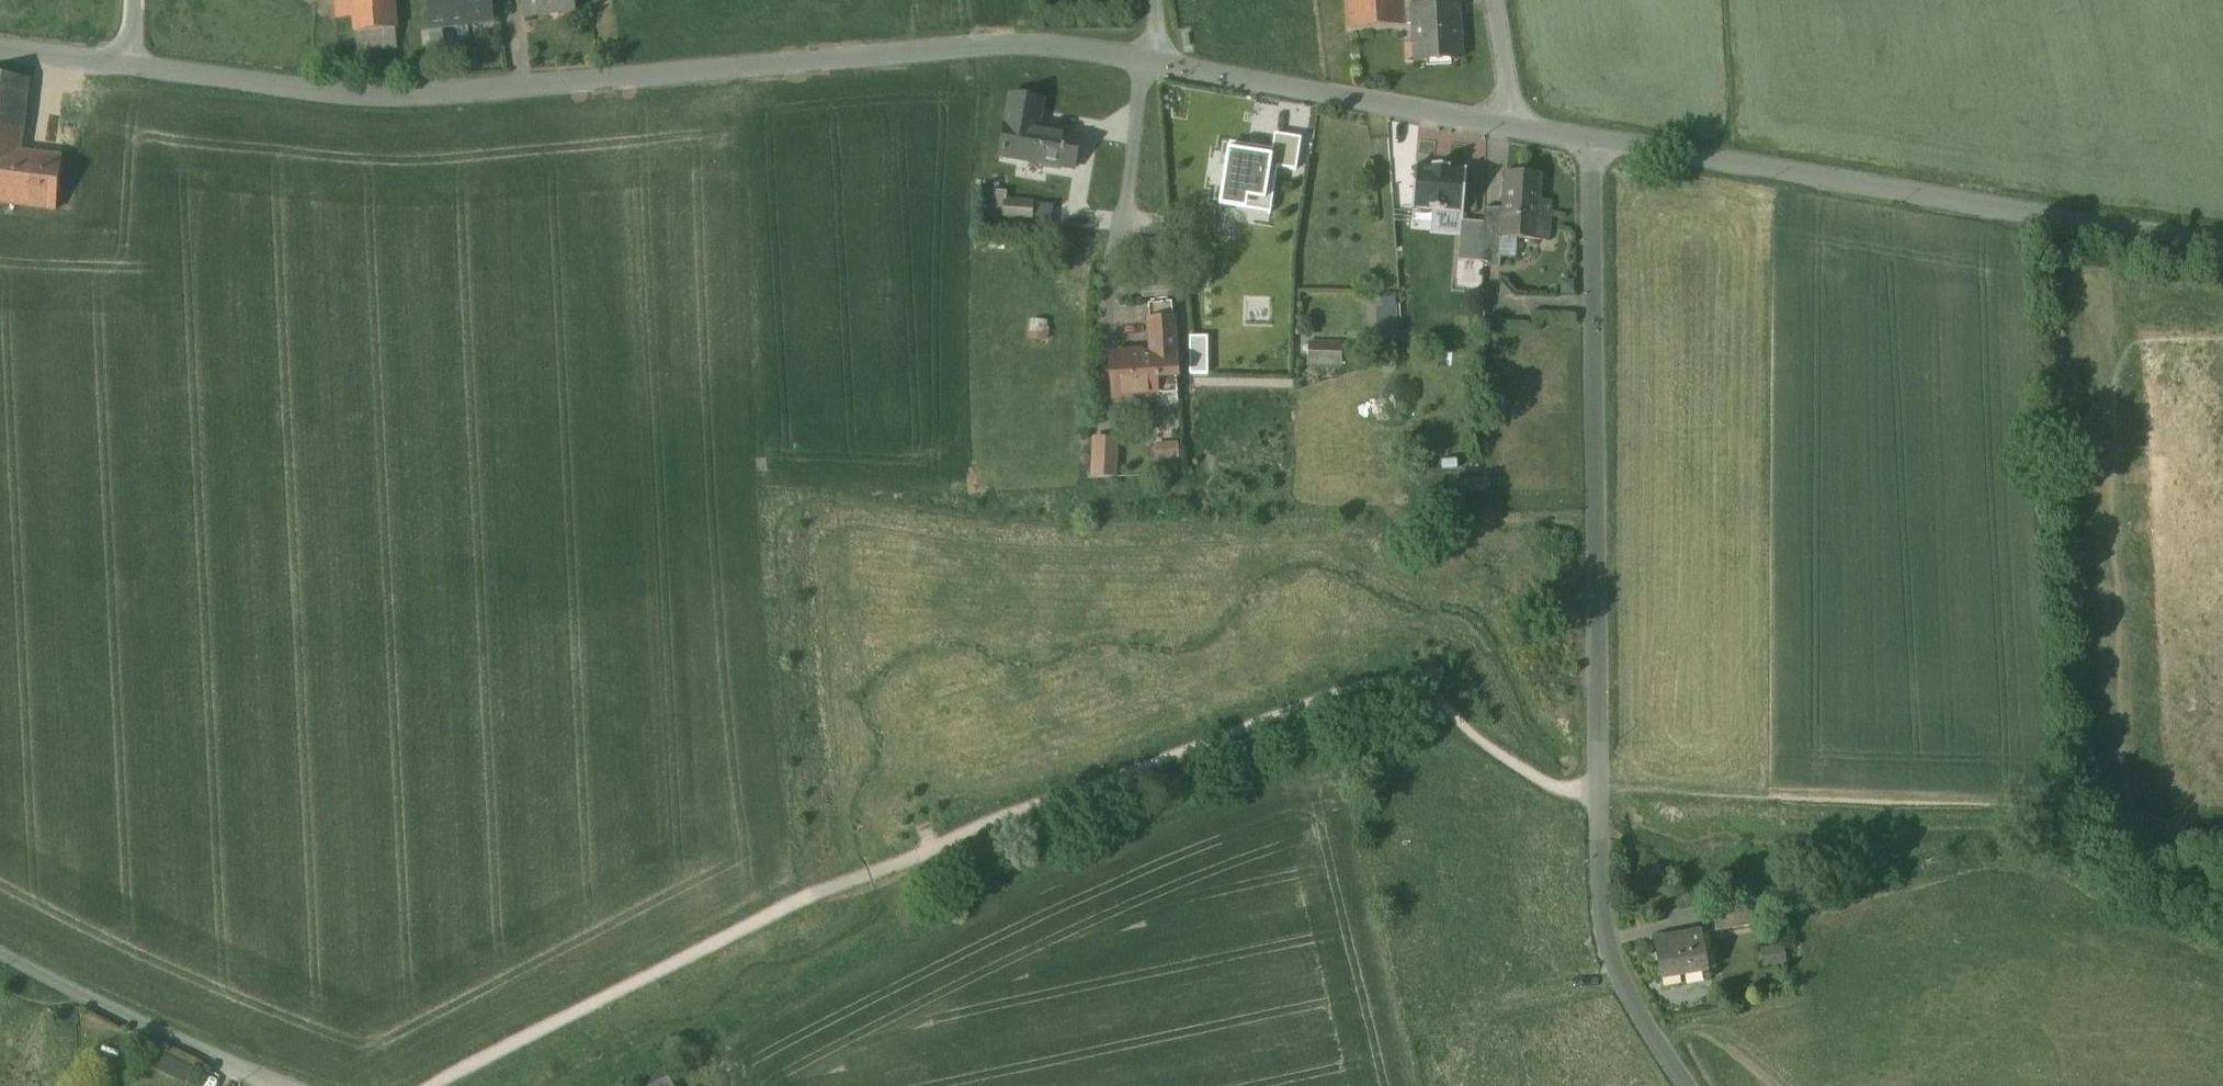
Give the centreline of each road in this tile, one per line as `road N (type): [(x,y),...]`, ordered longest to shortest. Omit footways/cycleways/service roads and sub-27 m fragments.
road 1 (residential): [(130,66),(363,94),(990,46),(1049,46),(1166,69)]
road 2 (residential): [(1597,144),(1602,929),(1613,969),(1686,1085)]
road 3 (residential): [(1597,144),(2222,240)]
road 4 (residential): [(1166,69),(1514,130)]
road 5 (residential): [(0,954),(283,1085)]
road 6 (residential): [(1514,130),(1492,0)]
road 7 (residential): [(0,56),(130,66)]

